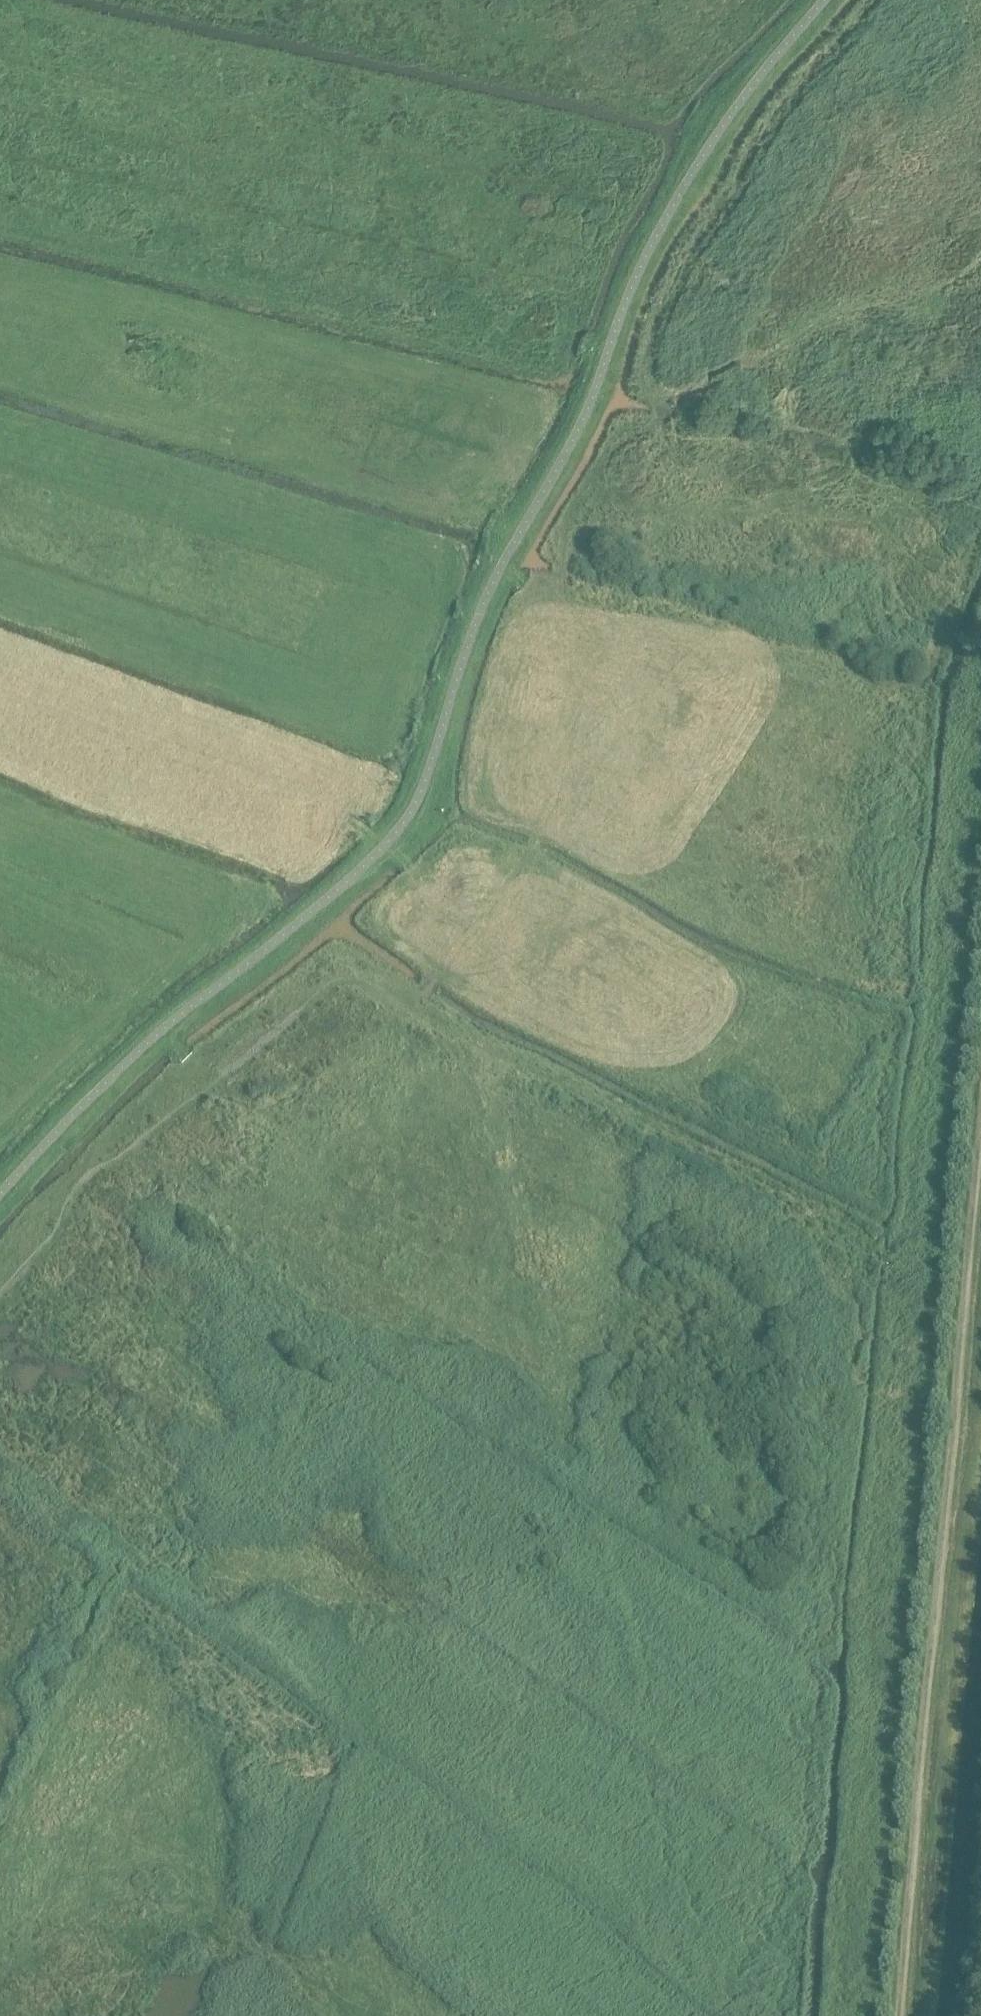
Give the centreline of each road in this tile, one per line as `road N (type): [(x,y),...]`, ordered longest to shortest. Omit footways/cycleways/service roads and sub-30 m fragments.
road 1 (track): [(904,2015),(980,1165)]
road 2 (track): [(331,805),(434,885)]
road 3 (track): [(318,694),(438,741)]

